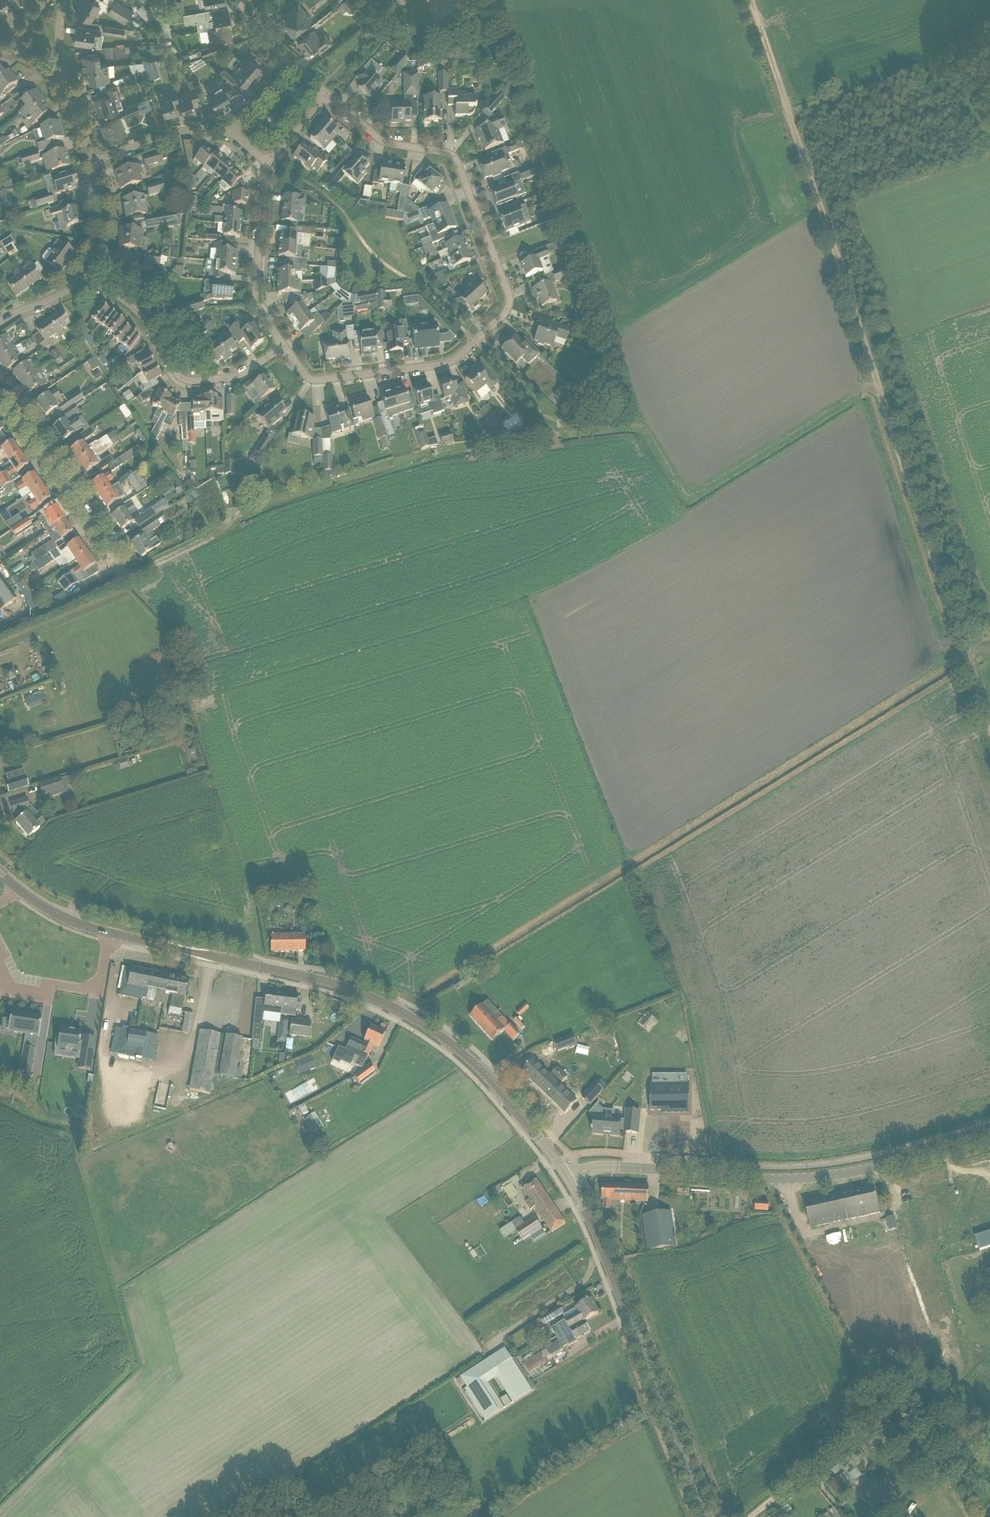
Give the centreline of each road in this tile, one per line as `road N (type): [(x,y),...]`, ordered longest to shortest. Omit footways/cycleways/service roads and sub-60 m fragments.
road 1 (track): [(750,0),(989,720)]
road 2 (tertiary): [(568,1179),(470,1059),(376,999),(110,934)]
road 3 (tertiary): [(568,1179),(602,1167),(783,1180),(879,1171),(989,1136)]
road 4 (residential): [(467,349),(509,304),(459,163),(450,154),(381,141),(327,95)]
road 5 (tertiary): [(708,1516),(568,1179)]
road 6 (residential): [(749,1516),(890,1413),(952,1443),(952,1490),(969,1516)]
road 7 (residential): [(284,346),(244,374),(188,380),(144,317),(82,275)]
road 8 (residential): [(125,577),(0,397)]
road 9 (residential): [(467,349),(443,364),(310,379),(284,346)]
road 10 (residential): [(284,346),(255,299),(268,162)]
road 11 (residential): [(0,972),(12,991),(45,995),(47,984),(97,991),(110,934)]
road 12 (residential): [(91,162),(179,132),(233,132)]

